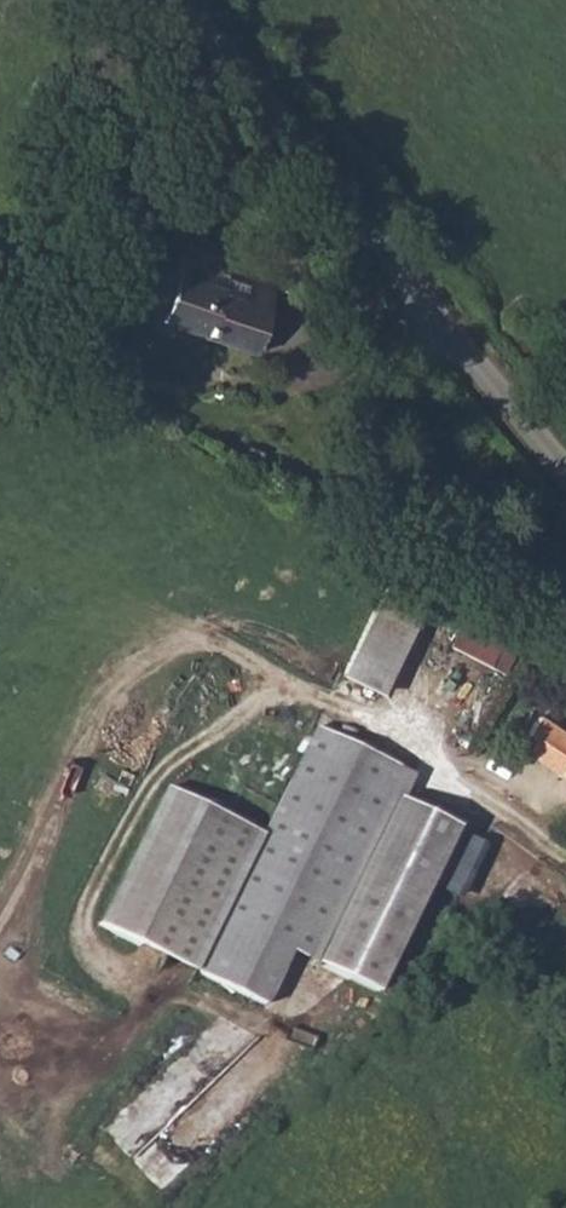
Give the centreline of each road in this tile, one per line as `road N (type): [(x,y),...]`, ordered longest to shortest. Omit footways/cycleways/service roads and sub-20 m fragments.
road 1 (unclassified): [(183,0),(565,470)]

